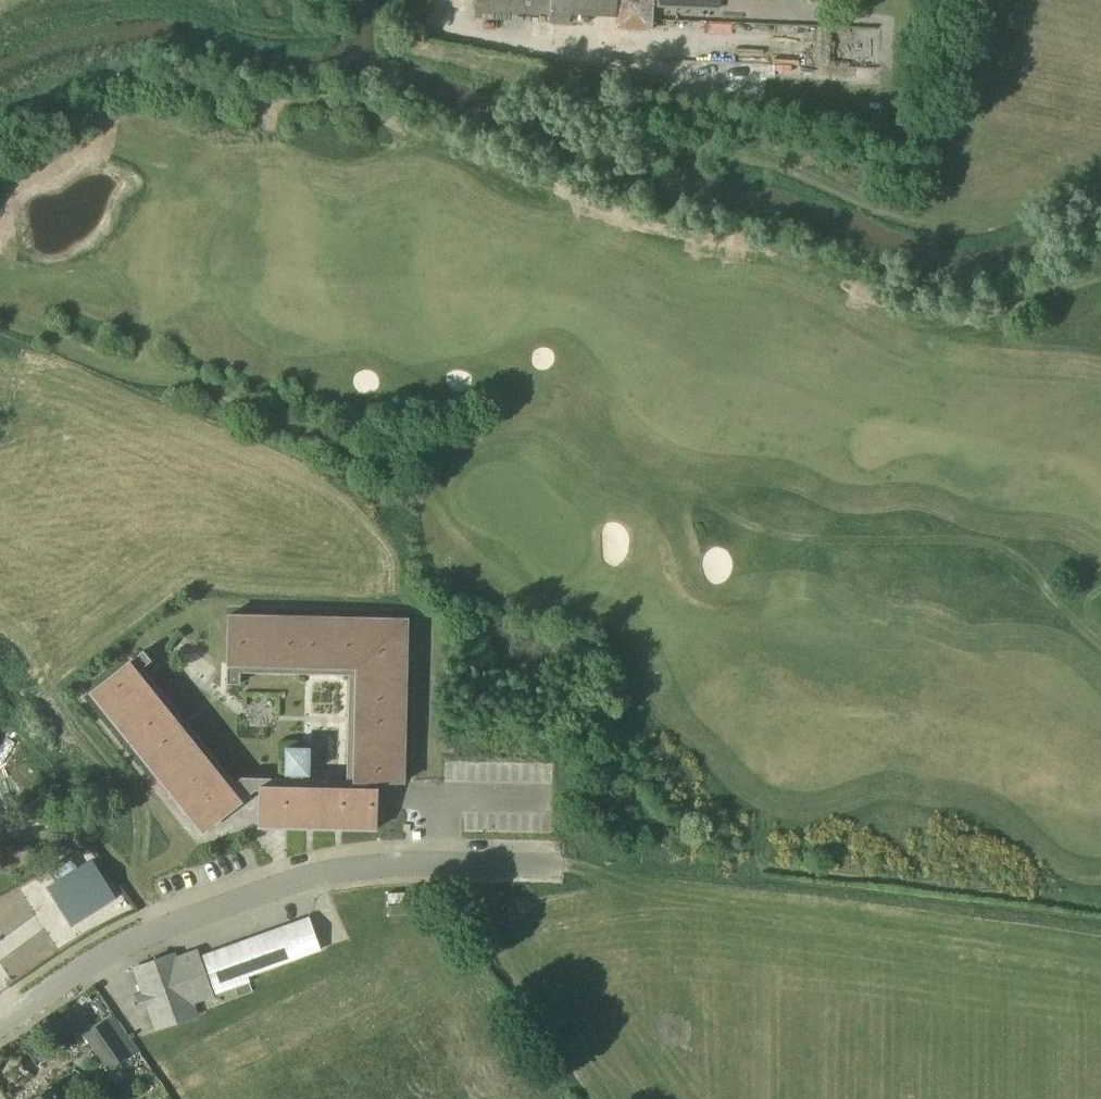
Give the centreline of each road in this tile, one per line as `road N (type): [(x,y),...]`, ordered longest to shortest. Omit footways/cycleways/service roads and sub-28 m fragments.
road 1 (residential): [(0,1024),(95,958),(219,905),(337,868),(554,864)]

